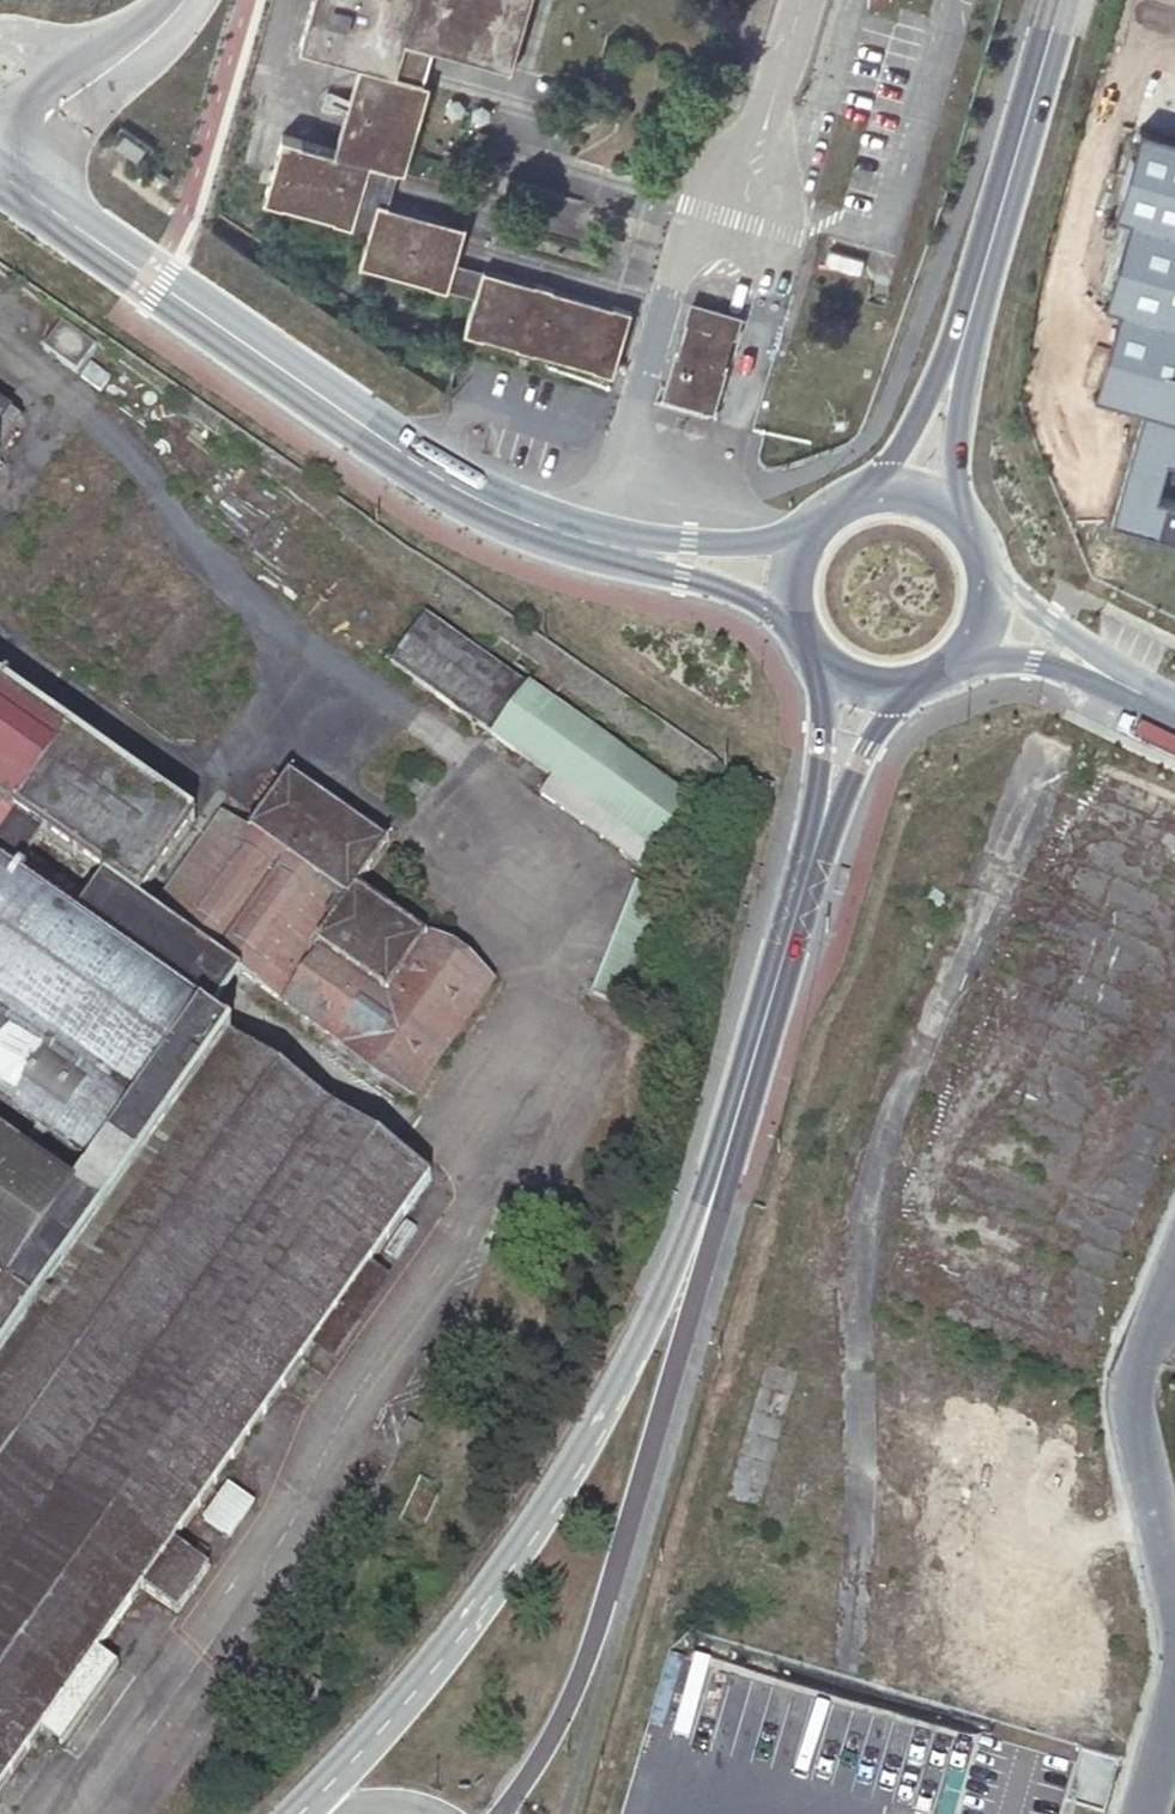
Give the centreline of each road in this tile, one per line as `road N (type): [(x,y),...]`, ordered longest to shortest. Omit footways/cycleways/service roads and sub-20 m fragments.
road 1 (unclassified): [(0,173),(475,500),(646,553)]
road 2 (secondary): [(703,1232),(541,1509),(455,1632),(306,1806)]
road 3 (secondary): [(496,1813),(568,1703),(610,1584),(689,1312),(703,1232)]
road 4 (secondary): [(821,828),(703,1232)]
road 5 (secondary): [(958,352),(1059,0)]
road 6 (unclassified): [(1141,693),(1015,598),(979,555)]
road 7 (unclassified): [(949,664),(1022,661),(1094,689),(1141,693)]
road 8 (secondary): [(965,531),(955,460),(967,381),(958,352)]
road 9 (secondary): [(817,654),(823,697),(812,803),(821,828)]
road 10 (secondary): [(958,352),(935,376),(866,496)]
road 11 (secondary): [(821,828),(841,810),(862,755),(909,684)]
road 12 (unclassified): [(646,553),(671,577),(732,593),(798,624)]
road 13 (unclassified): [(814,529),(646,553)]
road 14 (secondary): [(440,1813),(378,1797),(306,1806)]
road 15 (secondary): [(949,664),(983,610),(979,555)]

